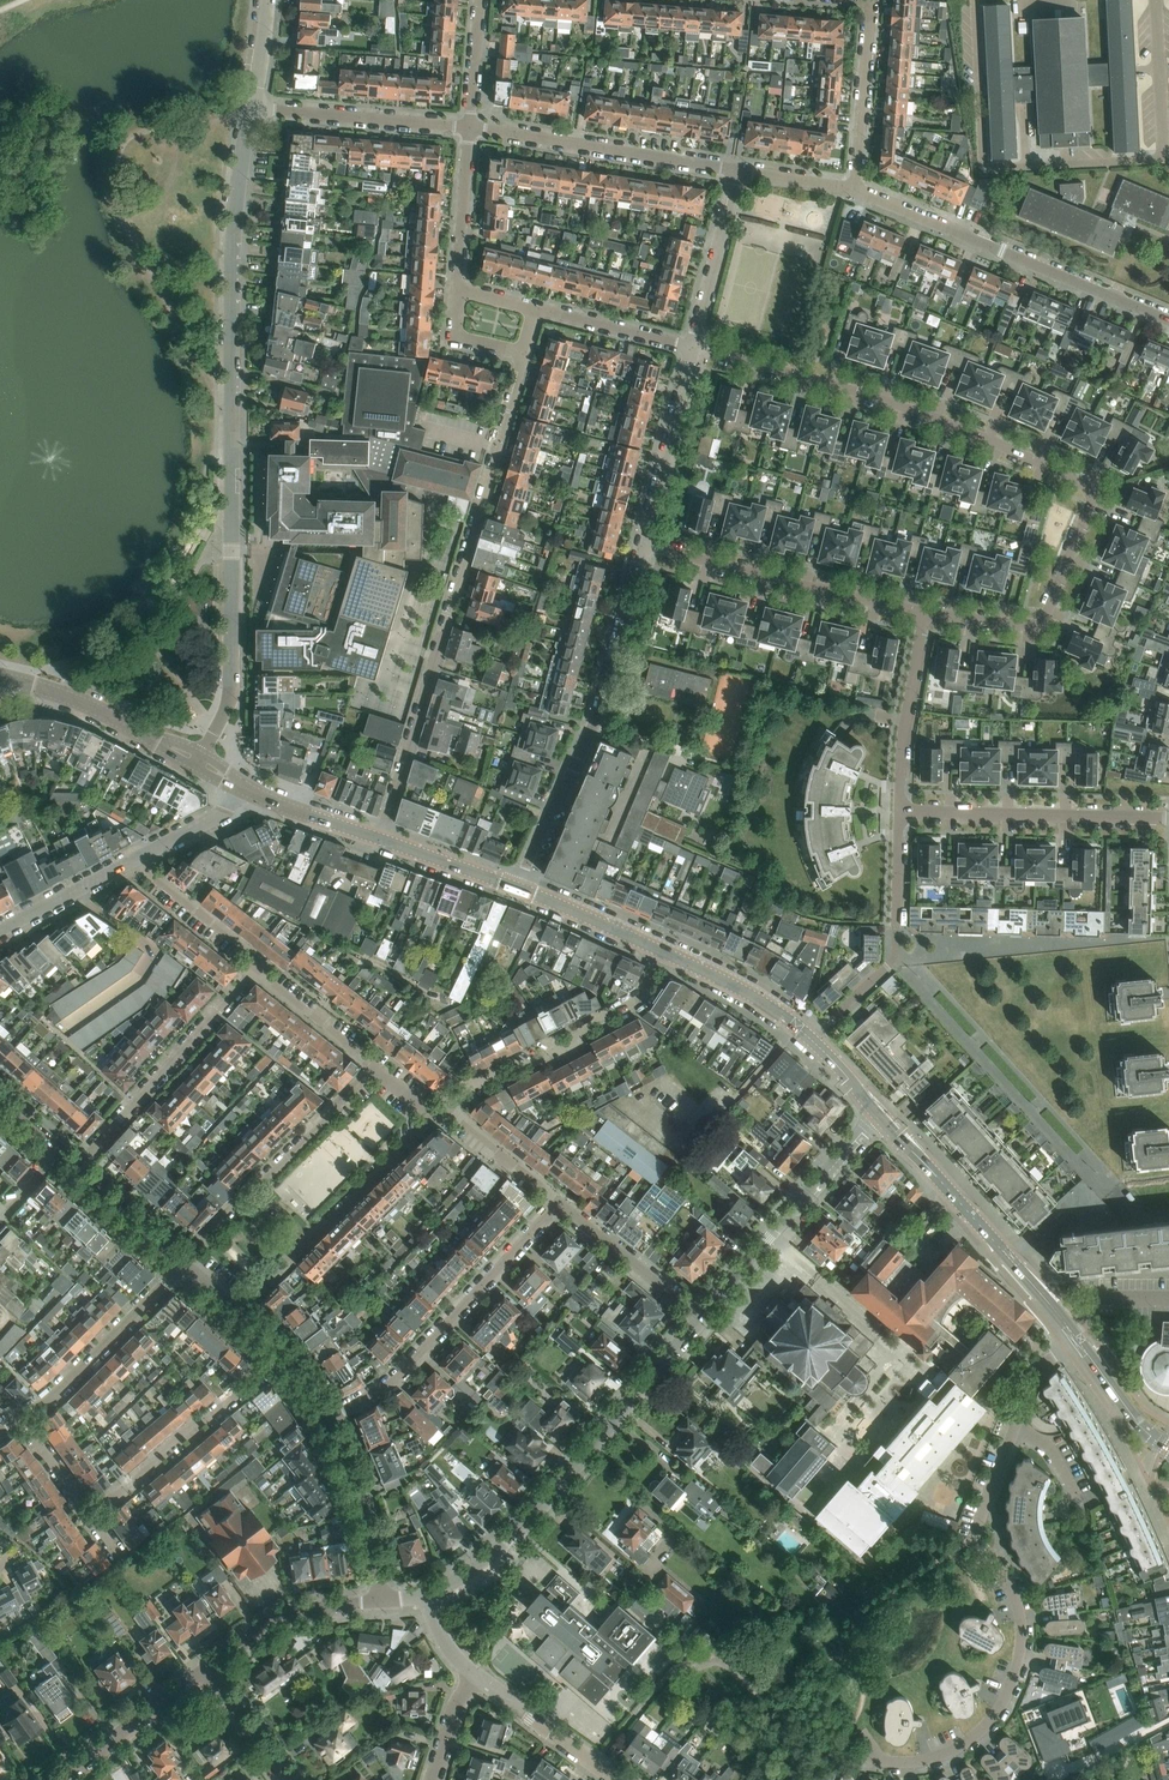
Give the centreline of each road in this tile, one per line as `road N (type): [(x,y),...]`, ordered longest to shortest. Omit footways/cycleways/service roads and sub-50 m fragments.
road 1 (residential): [(926,612),(1037,629),(1052,621),(1100,512),(1093,491),(852,390),(692,351)]
road 2 (residential): [(196,762),(228,687),(232,272),(254,109)]
road 3 (residential): [(528,359),(382,840)]
road 4 (residential): [(876,1758),(922,1761),(957,1748),(993,1717),(1011,1686),(1020,1616),(1010,1585),(977,1536),(1015,1427)]
road 5 (residential): [(428,1596),(509,1539),(702,1318)]
road 6 (residential): [(516,888),(587,742),(646,546)]
road 7 (residential): [(1168,319),(858,192)]
road 8 (residential): [(327,1417),(385,1387),(555,1204)]
road 9 (tertiary): [(1077,1340),(879,1115)]
road 10 (residential): [(433,1114),(631,1010),(665,953)]
road 11 (residential): [(646,546),(851,603),(926,612)]
road 12 (residential): [(238,1311),(433,1114)]
road 13 (residential): [(376,1071),(253,1184),(182,1267)]
road 14 (residential): [(737,175),(471,131)]
road 15 (residential): [(702,1318),(879,1115)]
road 16 (residential): [(75,1166),(255,967)]
road 17 (residential): [(1168,817),(901,809)]
road 18 (residential): [(88,1516),(282,1356)]
road 19 (residential): [(21,1418),(62,1391),(182,1267)]
road 20 (residential): [(471,131),(254,109)]
road 21 (tertiary): [(196,762),(88,705),(6,678)]
road 22 (residential): [(646,546),(692,351)]
road 23 (residential): [(858,192),(875,14),(860,0)]
road 24 (residential): [(901,809),(902,753),(926,612)]
road 25 (residential): [(383,1603),(359,1491),(327,1417)]
road 26 (residential): [(207,1665),(293,1612),(383,1603)]
road 27 (residential): [(57,1779),(207,1665)]
road 28 (residential): [(702,1318),(555,1204)]
road 29 (residential): [(692,351),(737,175)]
road 30 (residential): [(614,1779),(477,1676)]
road 31 (residential): [(255,967),(245,948),(124,864)]
road 32 (tertiary): [(810,1038),(758,1000),(665,953)]
road 33 (tertiary): [(665,953),(516,888)]
road 34 (residential): [(376,1071),(265,986),(255,967)]
road 35 (residential): [(471,131),(460,288)]
road 36 (residential): [(555,1204),(433,1114)]
road 37 (tertiary): [(382,840),(243,786)]
road 38 (residential): [(692,351),(548,313)]
road 39 (residential): [(182,1267),(75,1166)]
road 40 (residential): [(124,864),(227,812),(243,786)]
road 41 (tertiary): [(516,888),(382,840)]
road 42 (residential): [(895,951),(901,809)]
road 43 (tertiary): [(1168,1448),(1141,1426),(1077,1340)]
road 44 (residential): [(290,1779),(207,1665)]
road 45 (residential): [(0,931),(124,864)]
road 46 (residential): [(482,0),(471,131)]
road 47 (residential): [(460,288),(458,337),(528,359)]
road 48 (residential): [(858,192),(737,175)]

